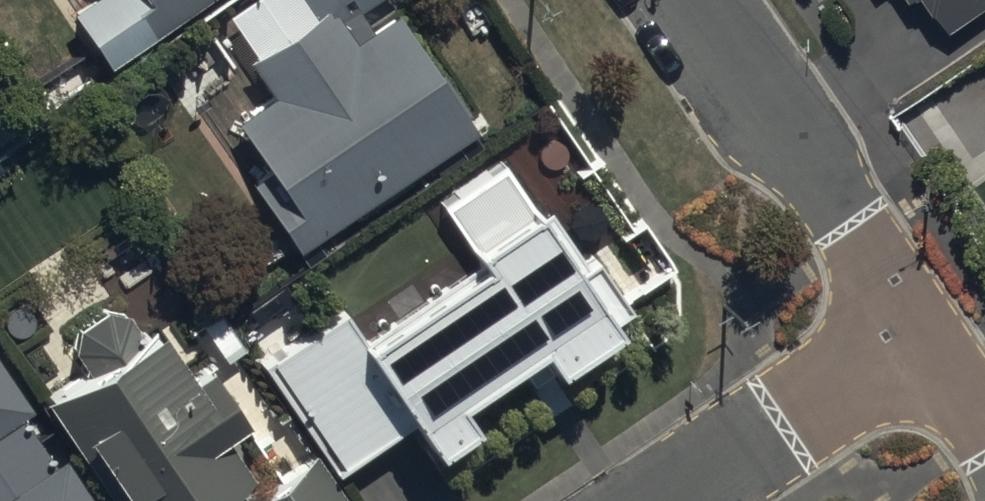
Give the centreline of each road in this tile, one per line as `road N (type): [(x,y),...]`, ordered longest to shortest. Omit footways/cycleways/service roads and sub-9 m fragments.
road 1 (residential): [(686,0),(916,332)]
road 2 (residential): [(672,500),(916,332)]

